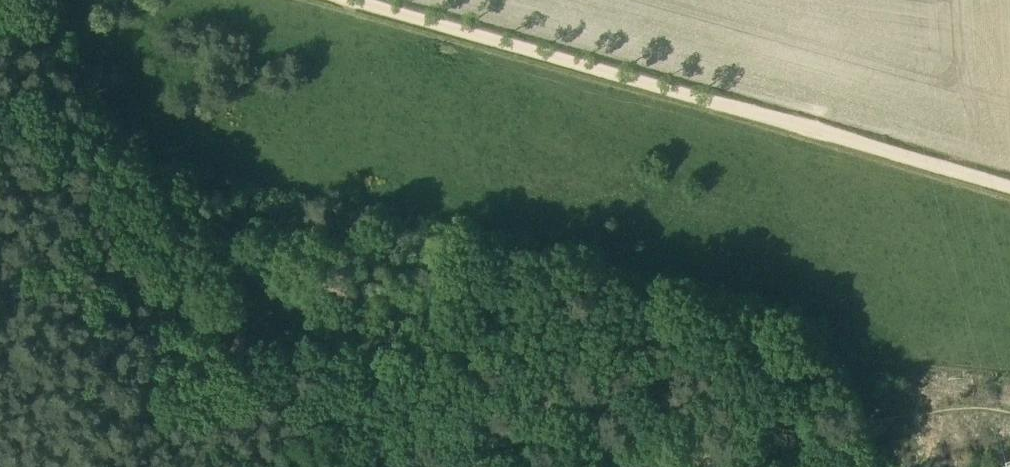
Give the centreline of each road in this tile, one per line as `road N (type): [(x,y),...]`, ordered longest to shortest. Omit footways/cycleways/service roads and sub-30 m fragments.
road 1 (track): [(81,77),(170,215),(194,234),(302,283),(364,300),(555,406),(639,466)]
road 2 (track): [(1009,181),(364,0)]
road 3 (track): [(677,466),(1009,404)]

